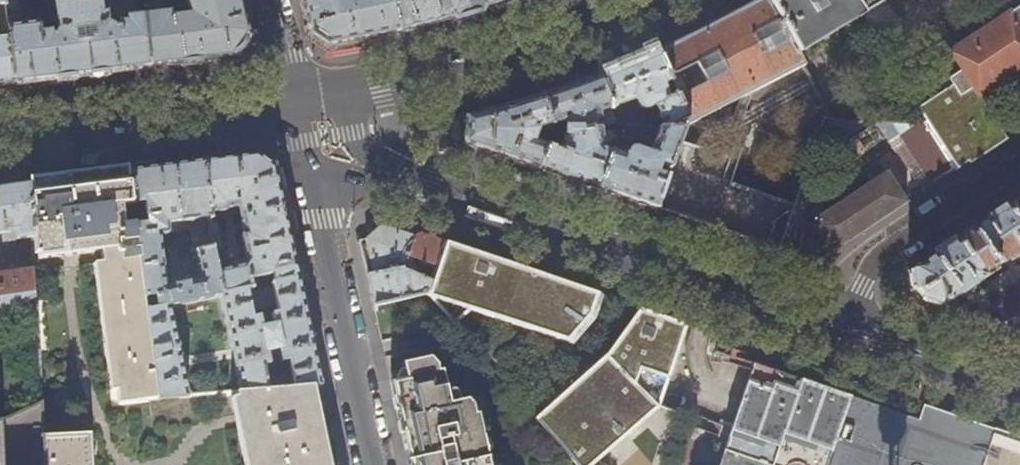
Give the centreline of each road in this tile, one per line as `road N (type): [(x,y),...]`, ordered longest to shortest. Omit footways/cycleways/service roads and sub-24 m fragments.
road 1 (residential): [(387,160),(395,174),(430,190),(839,329)]
road 2 (residential): [(375,464),(323,225),(337,182),(387,160)]
road 3 (residential): [(656,0),(533,53),(370,95)]
road 4 (residential): [(297,104),(0,141)]
road 5 (residential): [(839,329),(872,259),(1019,159)]
road 6 (residential): [(839,329),(1019,390)]

